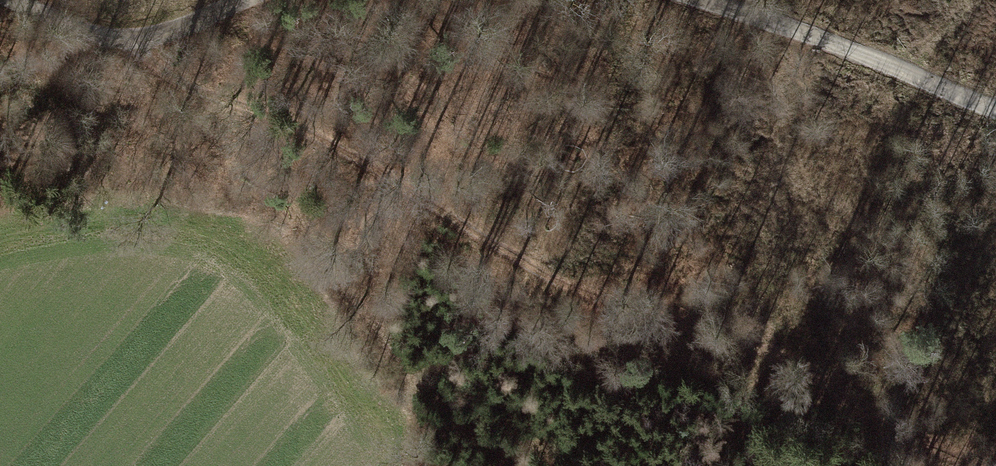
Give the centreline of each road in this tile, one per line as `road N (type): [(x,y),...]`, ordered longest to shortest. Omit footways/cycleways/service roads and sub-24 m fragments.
road 1 (track): [(133,36),(186,83),(307,132),(583,292),(661,320),(949,465)]
road 2 (track): [(705,0),(995,111)]
road 3 (track): [(12,0),(107,35),(133,36),(242,0)]

